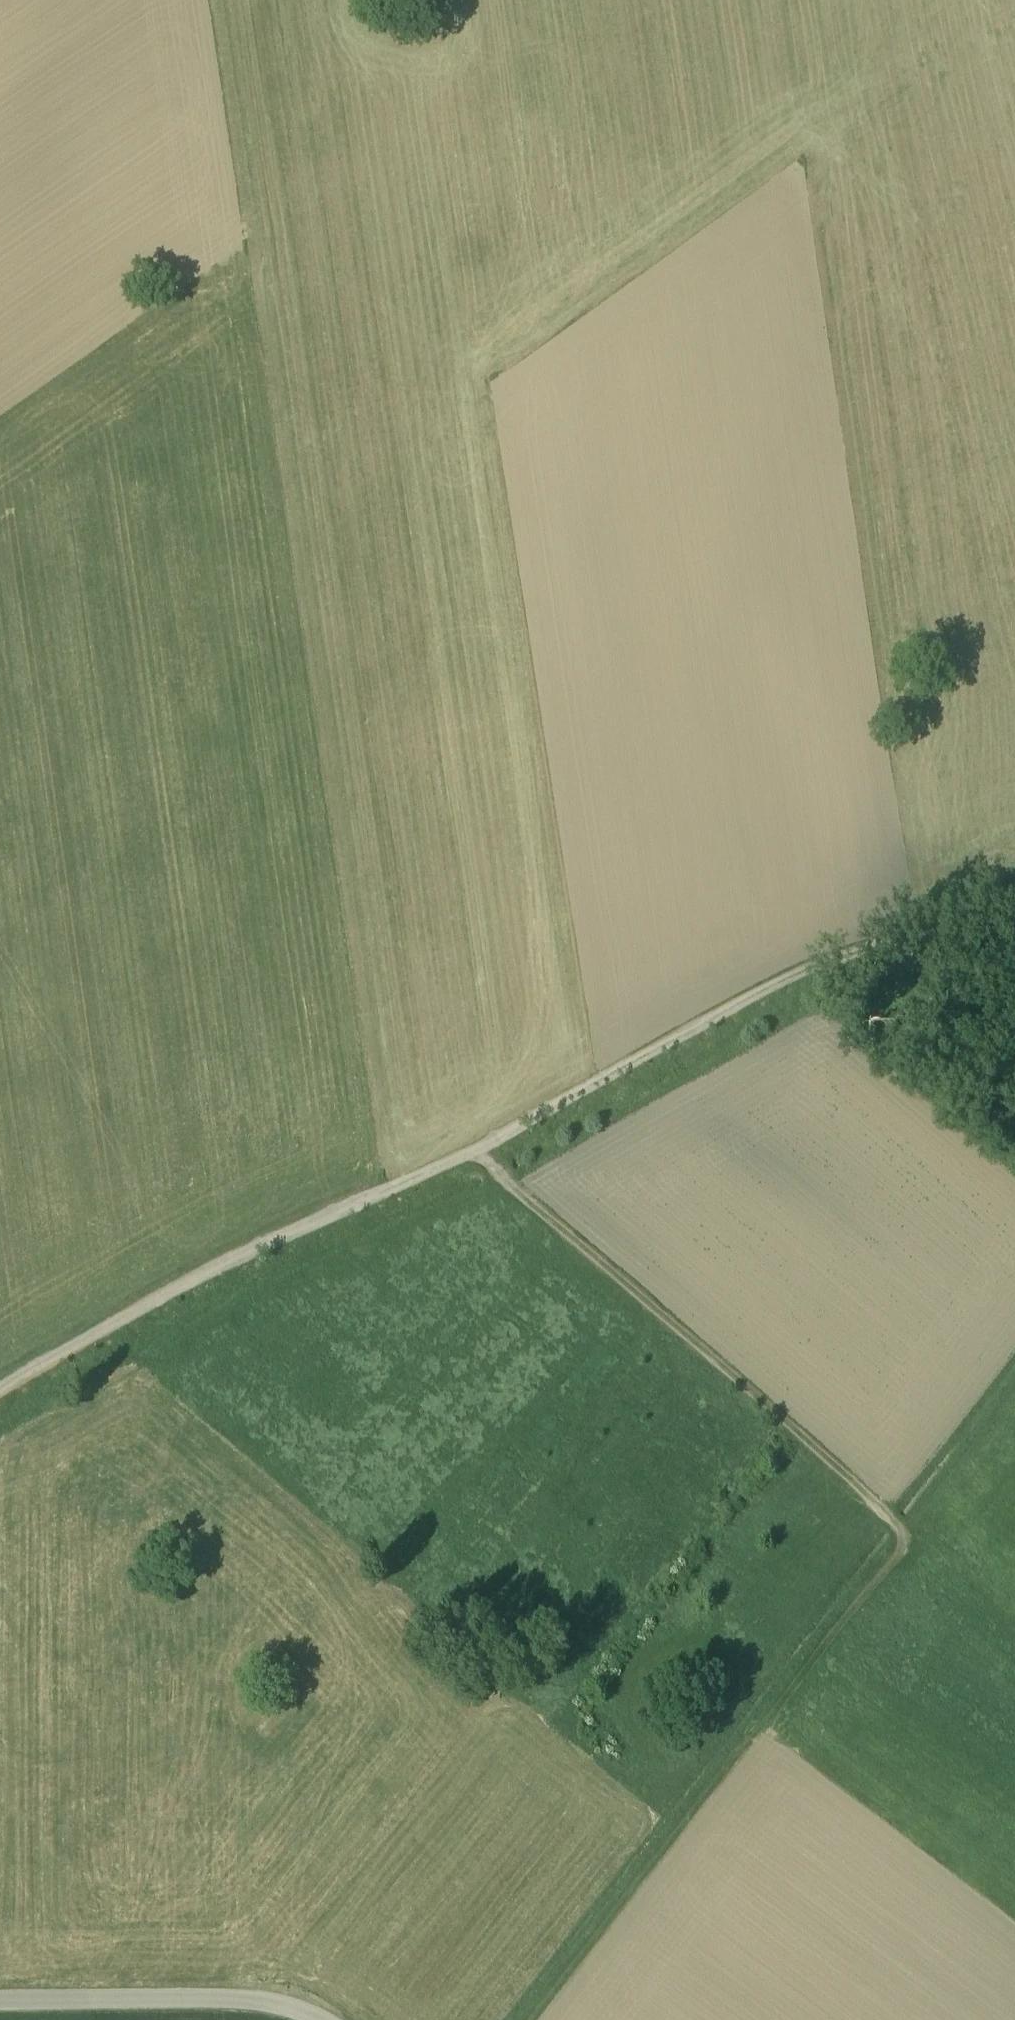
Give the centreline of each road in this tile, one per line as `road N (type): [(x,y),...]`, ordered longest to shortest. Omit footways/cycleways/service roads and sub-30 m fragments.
road 1 (track): [(0,1399),(245,1272),(488,1165),(541,1123),(679,1039),(829,963),(970,925)]
road 2 (track): [(488,1165),(909,1540)]
road 3 (unclassified): [(0,2013),(277,2010),(315,2019)]

